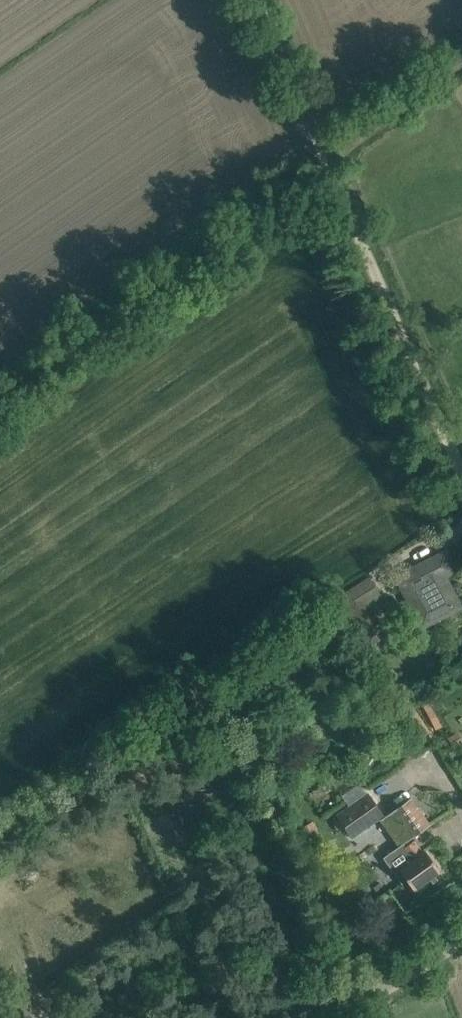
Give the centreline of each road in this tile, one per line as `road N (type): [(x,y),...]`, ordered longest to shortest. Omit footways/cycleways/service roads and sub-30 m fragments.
road 1 (track): [(316,157),(0,379)]
road 2 (track): [(316,157),(403,343)]
road 3 (track): [(251,0),(316,157)]
road 4 (unclassified): [(329,1017),(461,933)]
road 5 (unclassified): [(403,343),(461,477)]

